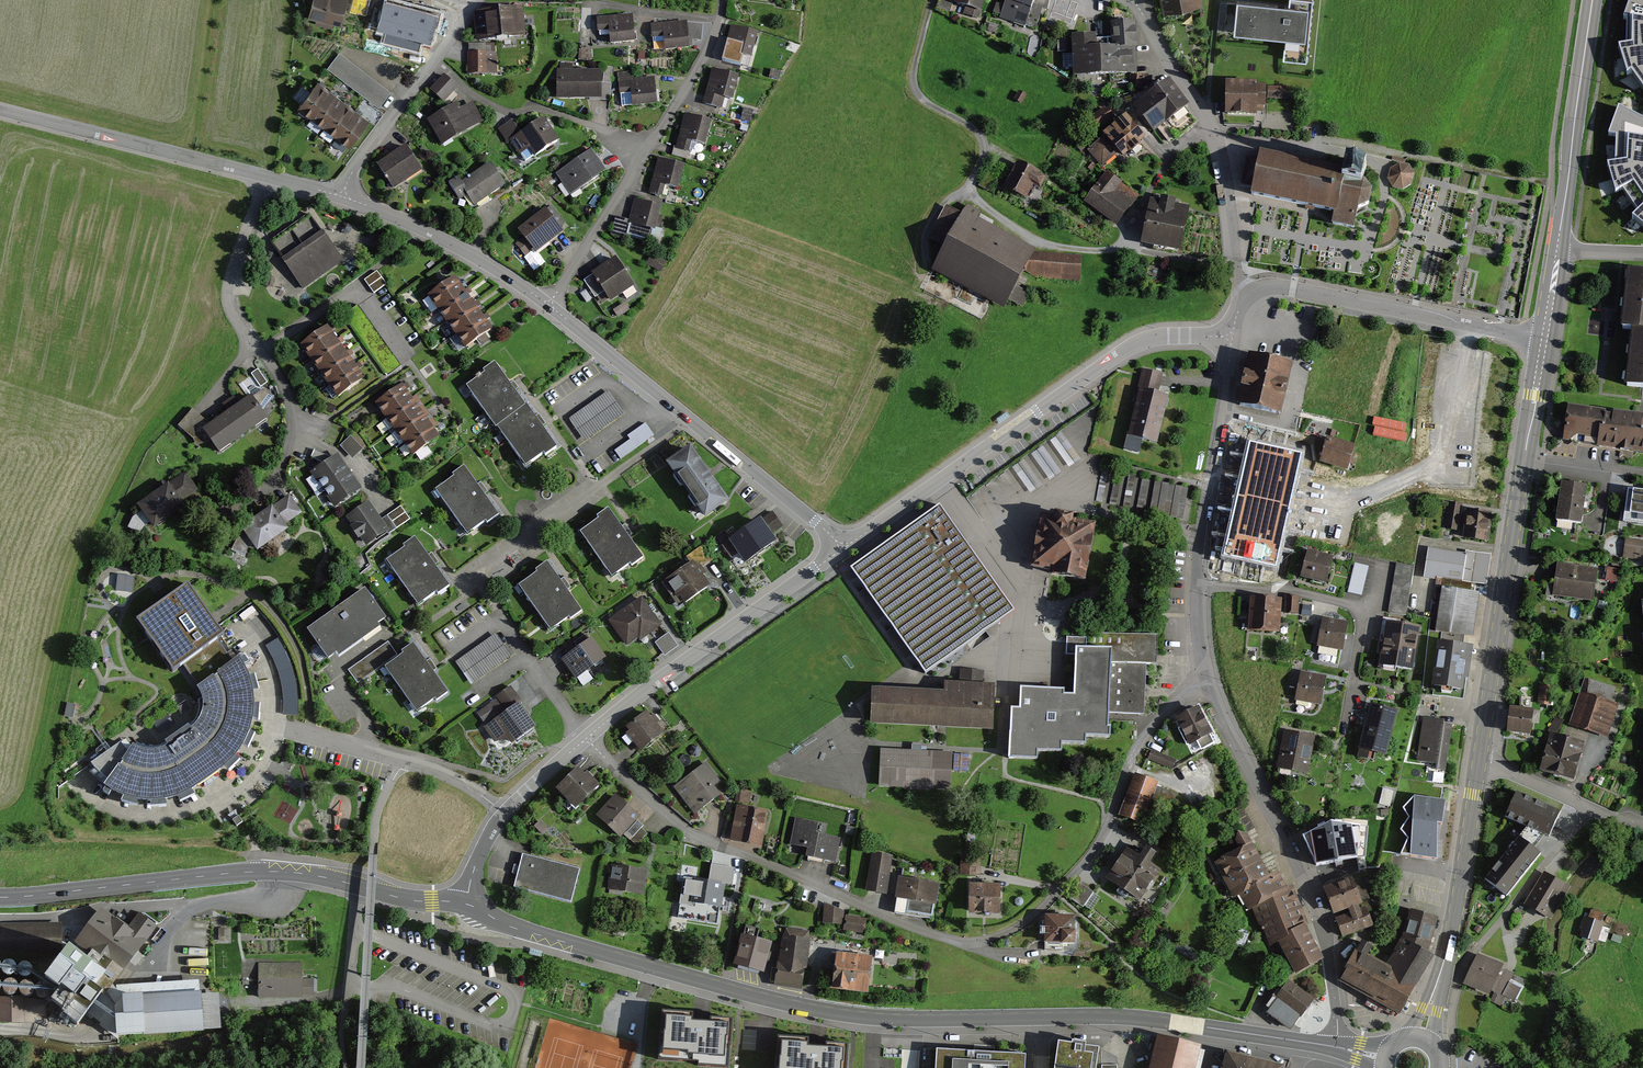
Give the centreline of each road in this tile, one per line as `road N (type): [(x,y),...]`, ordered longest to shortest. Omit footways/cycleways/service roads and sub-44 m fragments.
road 1 (secondary): [(464,904),(510,926),(831,1013),(1151,1019),(1336,1046)]
road 2 (residential): [(586,737),(639,791),(718,847),(905,923),(961,941),(985,939),(1011,931),(1069,877),(1101,839),(1142,741),(1207,676)]
road 3 (secondary): [(0,897),(272,871),(464,904)]
road 4 (residential): [(1231,334),(1139,343),(844,547)]
road 5 (secondary): [(1544,340),(1479,765)]
road 6 (residential): [(1336,1046),(1337,1008),(1318,918),(1207,676)]
road 7 (residential): [(548,304),(844,547)]
road 8 (residential): [(723,0),(717,32),(692,77),(548,304)]
road 9 (secondary): [(1592,0),(1544,340)]
road 10 (residential): [(1248,293),(1231,264),(1208,123),(1130,0)]
road 11 (residential): [(844,547),(586,737)]
road 12 (residential): [(1544,340),(1274,285),(1248,293)]
road 13 (residential): [(1197,583),(1294,589),(1353,605),(1362,615),(1343,736)]
road 14 (secondary): [(1479,765),(1451,934),(1421,1038)]
road 15 (residential): [(0,109),(264,175)]
road 16 (residential): [(1197,583),(1231,334)]
road 17 (residential): [(503,813),(447,773),(271,726)]
road 18 (residential): [(477,0),(382,126),(342,196)]
road 19 (residential): [(342,196),(425,231),(548,304)]
road 20 (residential): [(262,352),(291,411),(287,454),(273,481),(244,504),(209,513)]
road 21 (residential): [(262,352),(353,286),(406,359)]
road 22 (residential): [(264,175),(227,289),(233,318),(262,352)]
road 23 (residential): [(1642,824),(1479,765)]
road 24 (residential): [(502,614),(586,737)]

